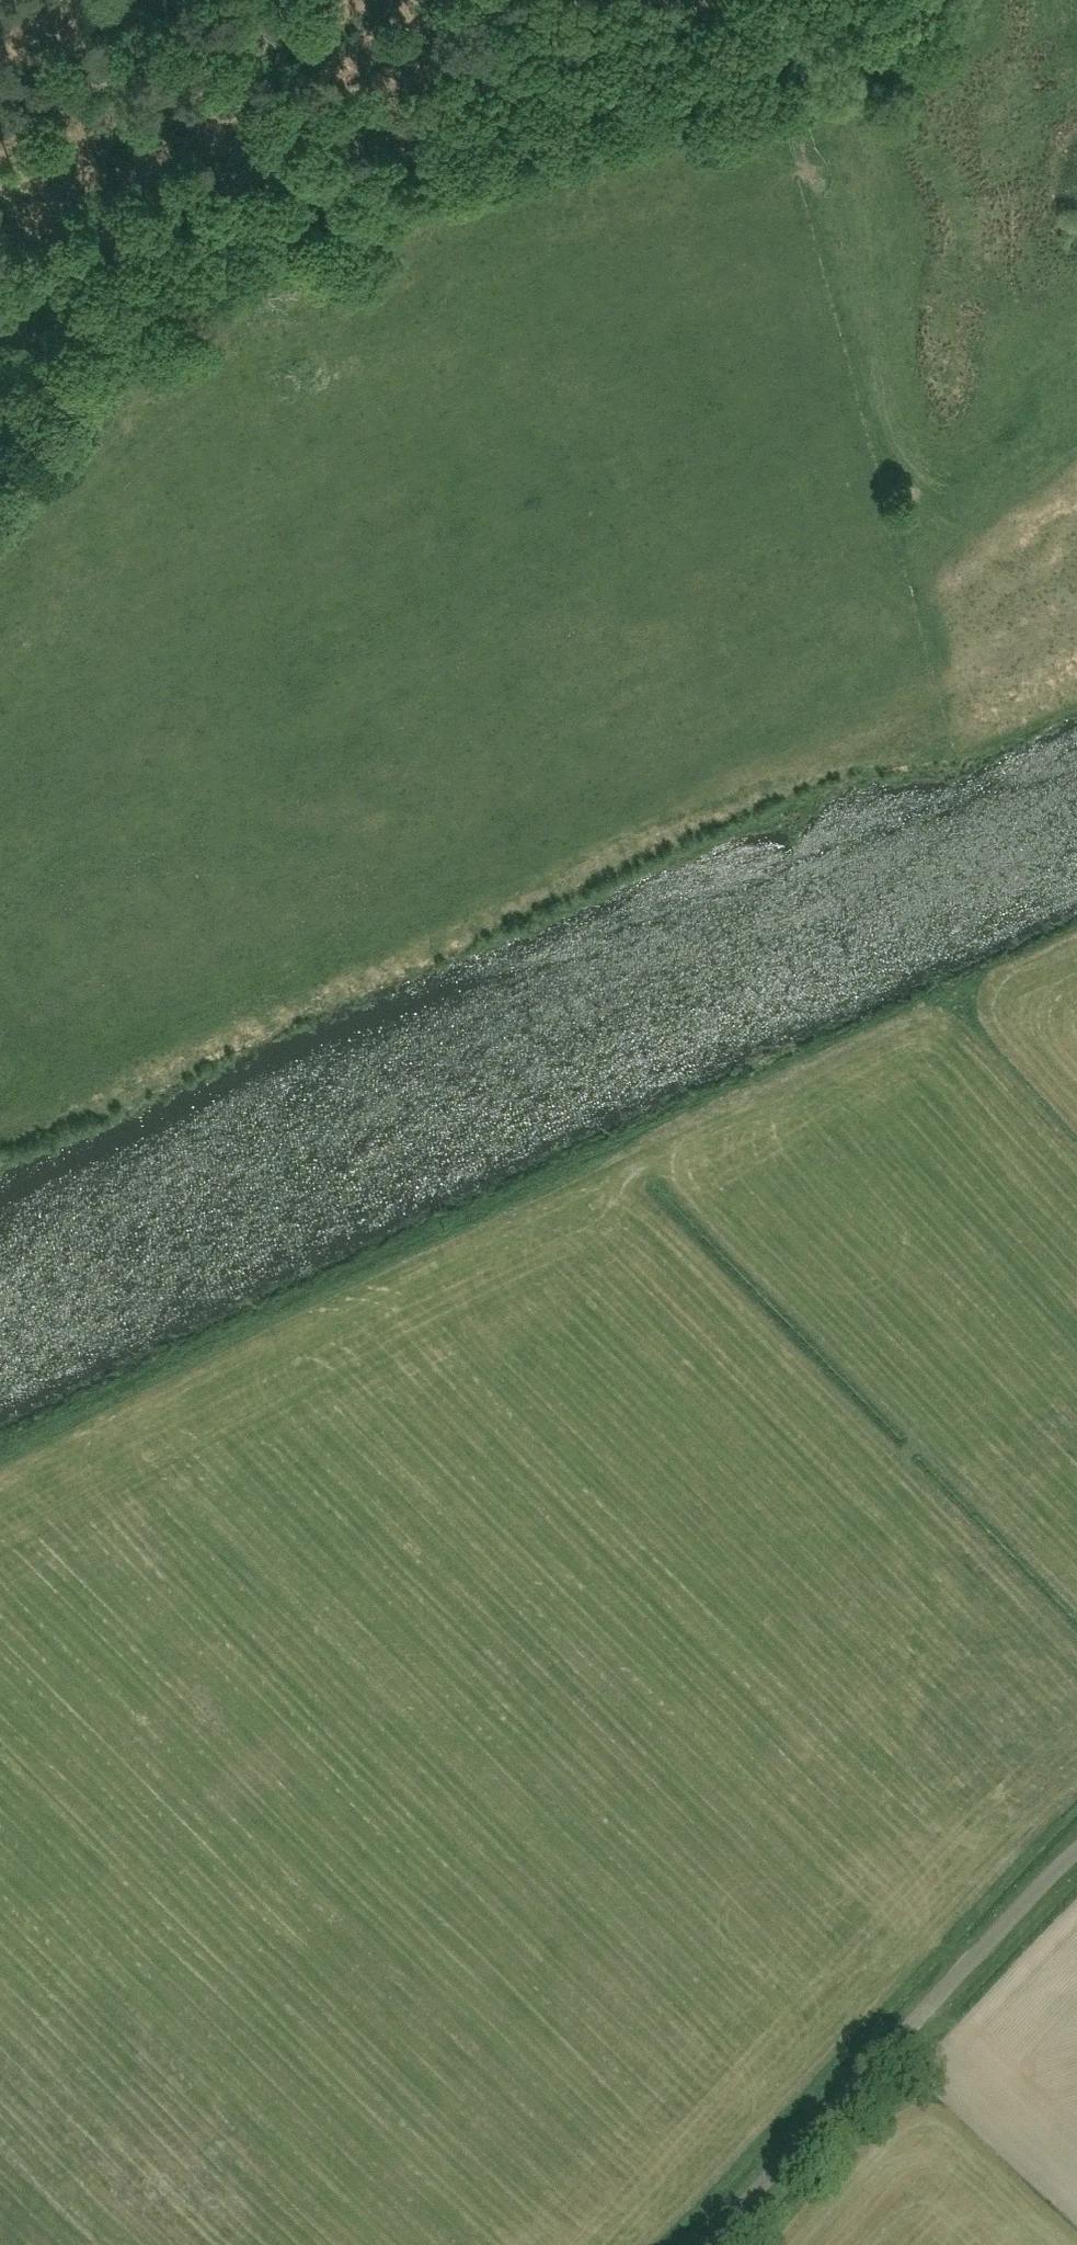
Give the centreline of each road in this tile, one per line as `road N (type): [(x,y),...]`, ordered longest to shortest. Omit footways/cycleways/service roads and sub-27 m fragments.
road 1 (track): [(0,267),(137,207),(175,201),(305,207),(346,183),(429,107),(589,0)]
road 2 (unclassified): [(1076,1874),(719,2244)]

